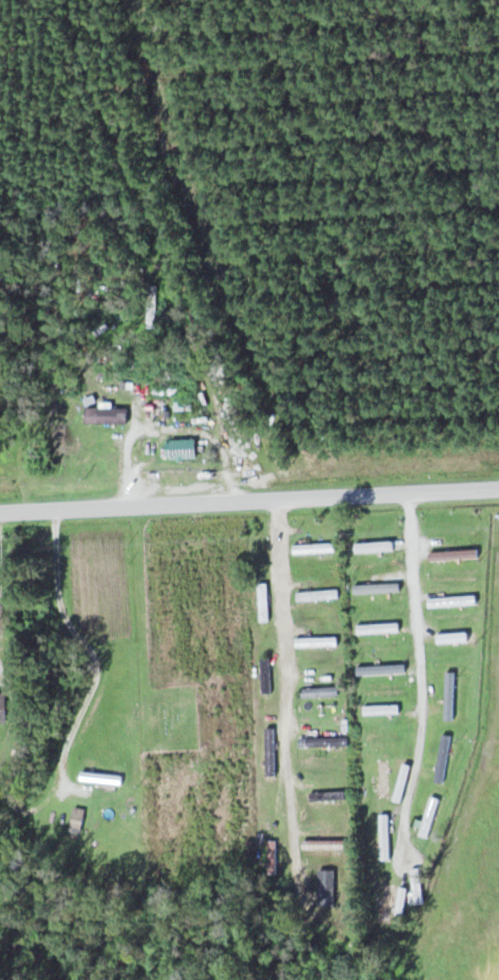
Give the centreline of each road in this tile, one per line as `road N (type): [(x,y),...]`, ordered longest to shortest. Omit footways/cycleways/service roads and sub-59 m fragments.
road 1 (secondary): [(0,506),(498,484)]

